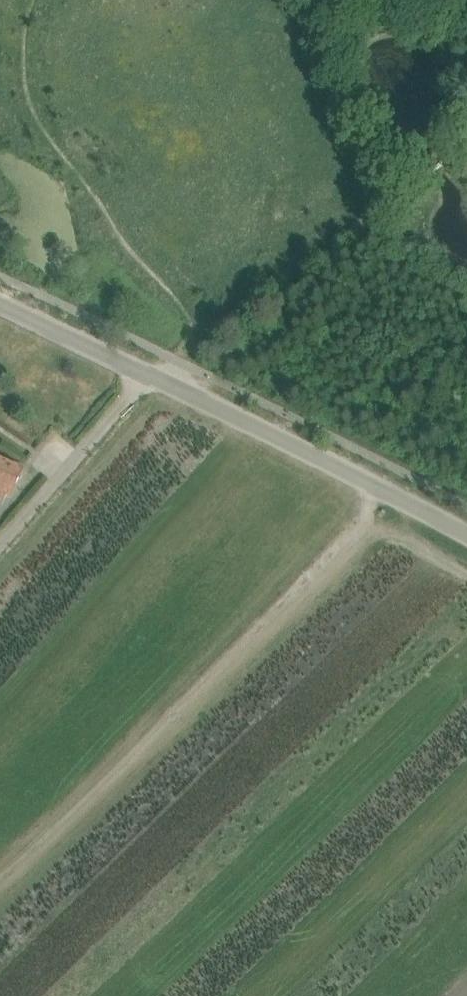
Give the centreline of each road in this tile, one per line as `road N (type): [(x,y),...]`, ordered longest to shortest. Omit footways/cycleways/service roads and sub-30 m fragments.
road 1 (unclassified): [(466,534),(0,304)]

